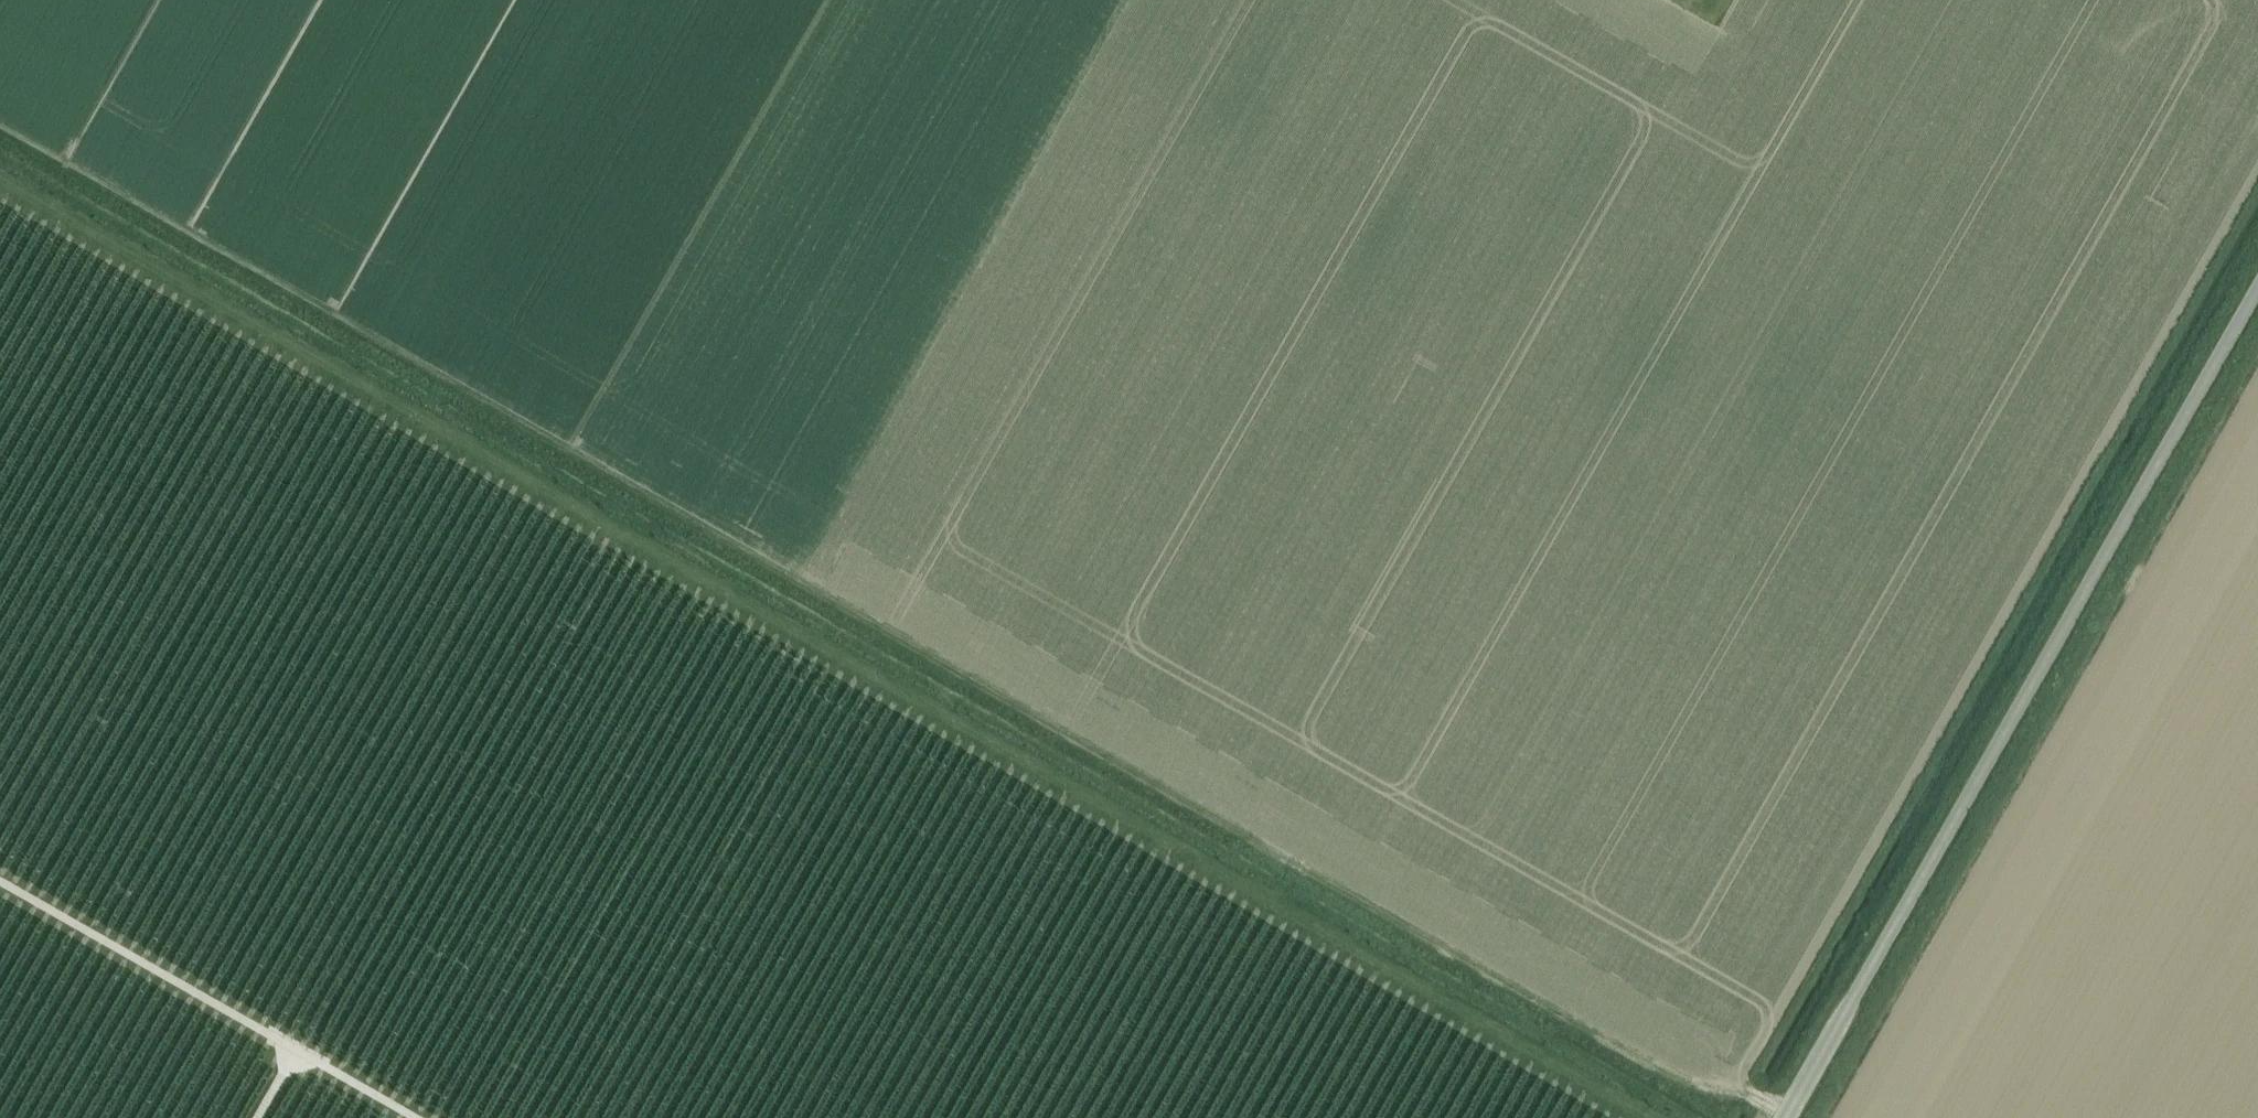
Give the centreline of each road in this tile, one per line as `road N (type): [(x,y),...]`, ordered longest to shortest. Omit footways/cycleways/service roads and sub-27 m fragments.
road 1 (unclassified): [(1781,1117),(2257,283)]

